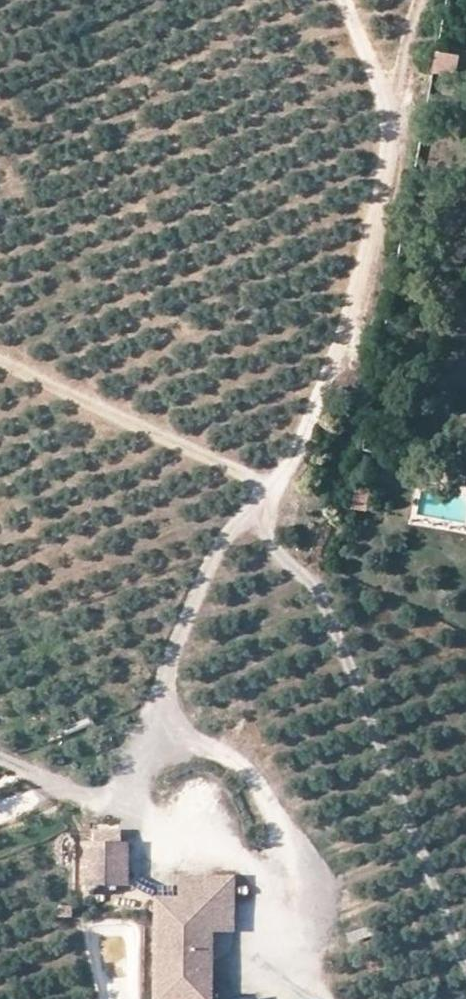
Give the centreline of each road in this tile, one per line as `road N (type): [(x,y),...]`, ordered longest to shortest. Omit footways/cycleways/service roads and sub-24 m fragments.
road 1 (track): [(465,968),(319,592),(269,530),(271,502),(342,344),(373,236),(390,133),(386,103),(345,0)]

